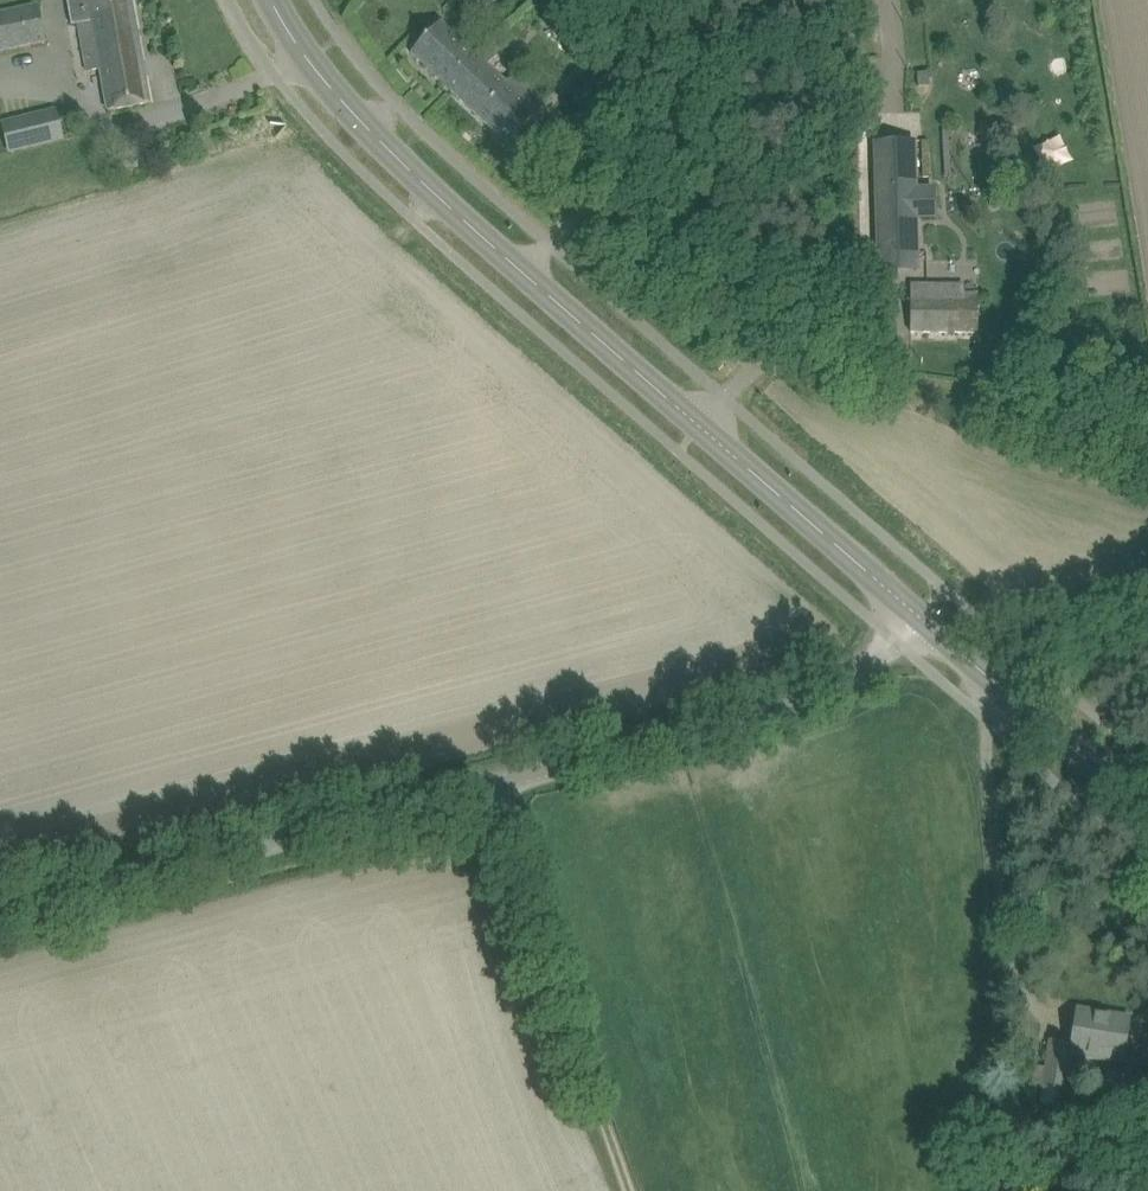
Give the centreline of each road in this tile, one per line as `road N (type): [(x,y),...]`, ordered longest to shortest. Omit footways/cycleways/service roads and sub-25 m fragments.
road 1 (unclassified): [(0,922),(815,694),(860,673),(920,612)]
road 2 (secondary): [(707,432),(470,232),(324,85),(273,0)]
road 3 (track): [(631,1190),(505,784)]
road 4 (secondary): [(1147,801),(920,612)]
road 5 (secondary): [(920,612),(707,432)]
road 6 (unclassified): [(707,432),(736,391),(776,367),(855,378),(911,398)]
road 7 (track): [(1009,647),(1147,617)]

